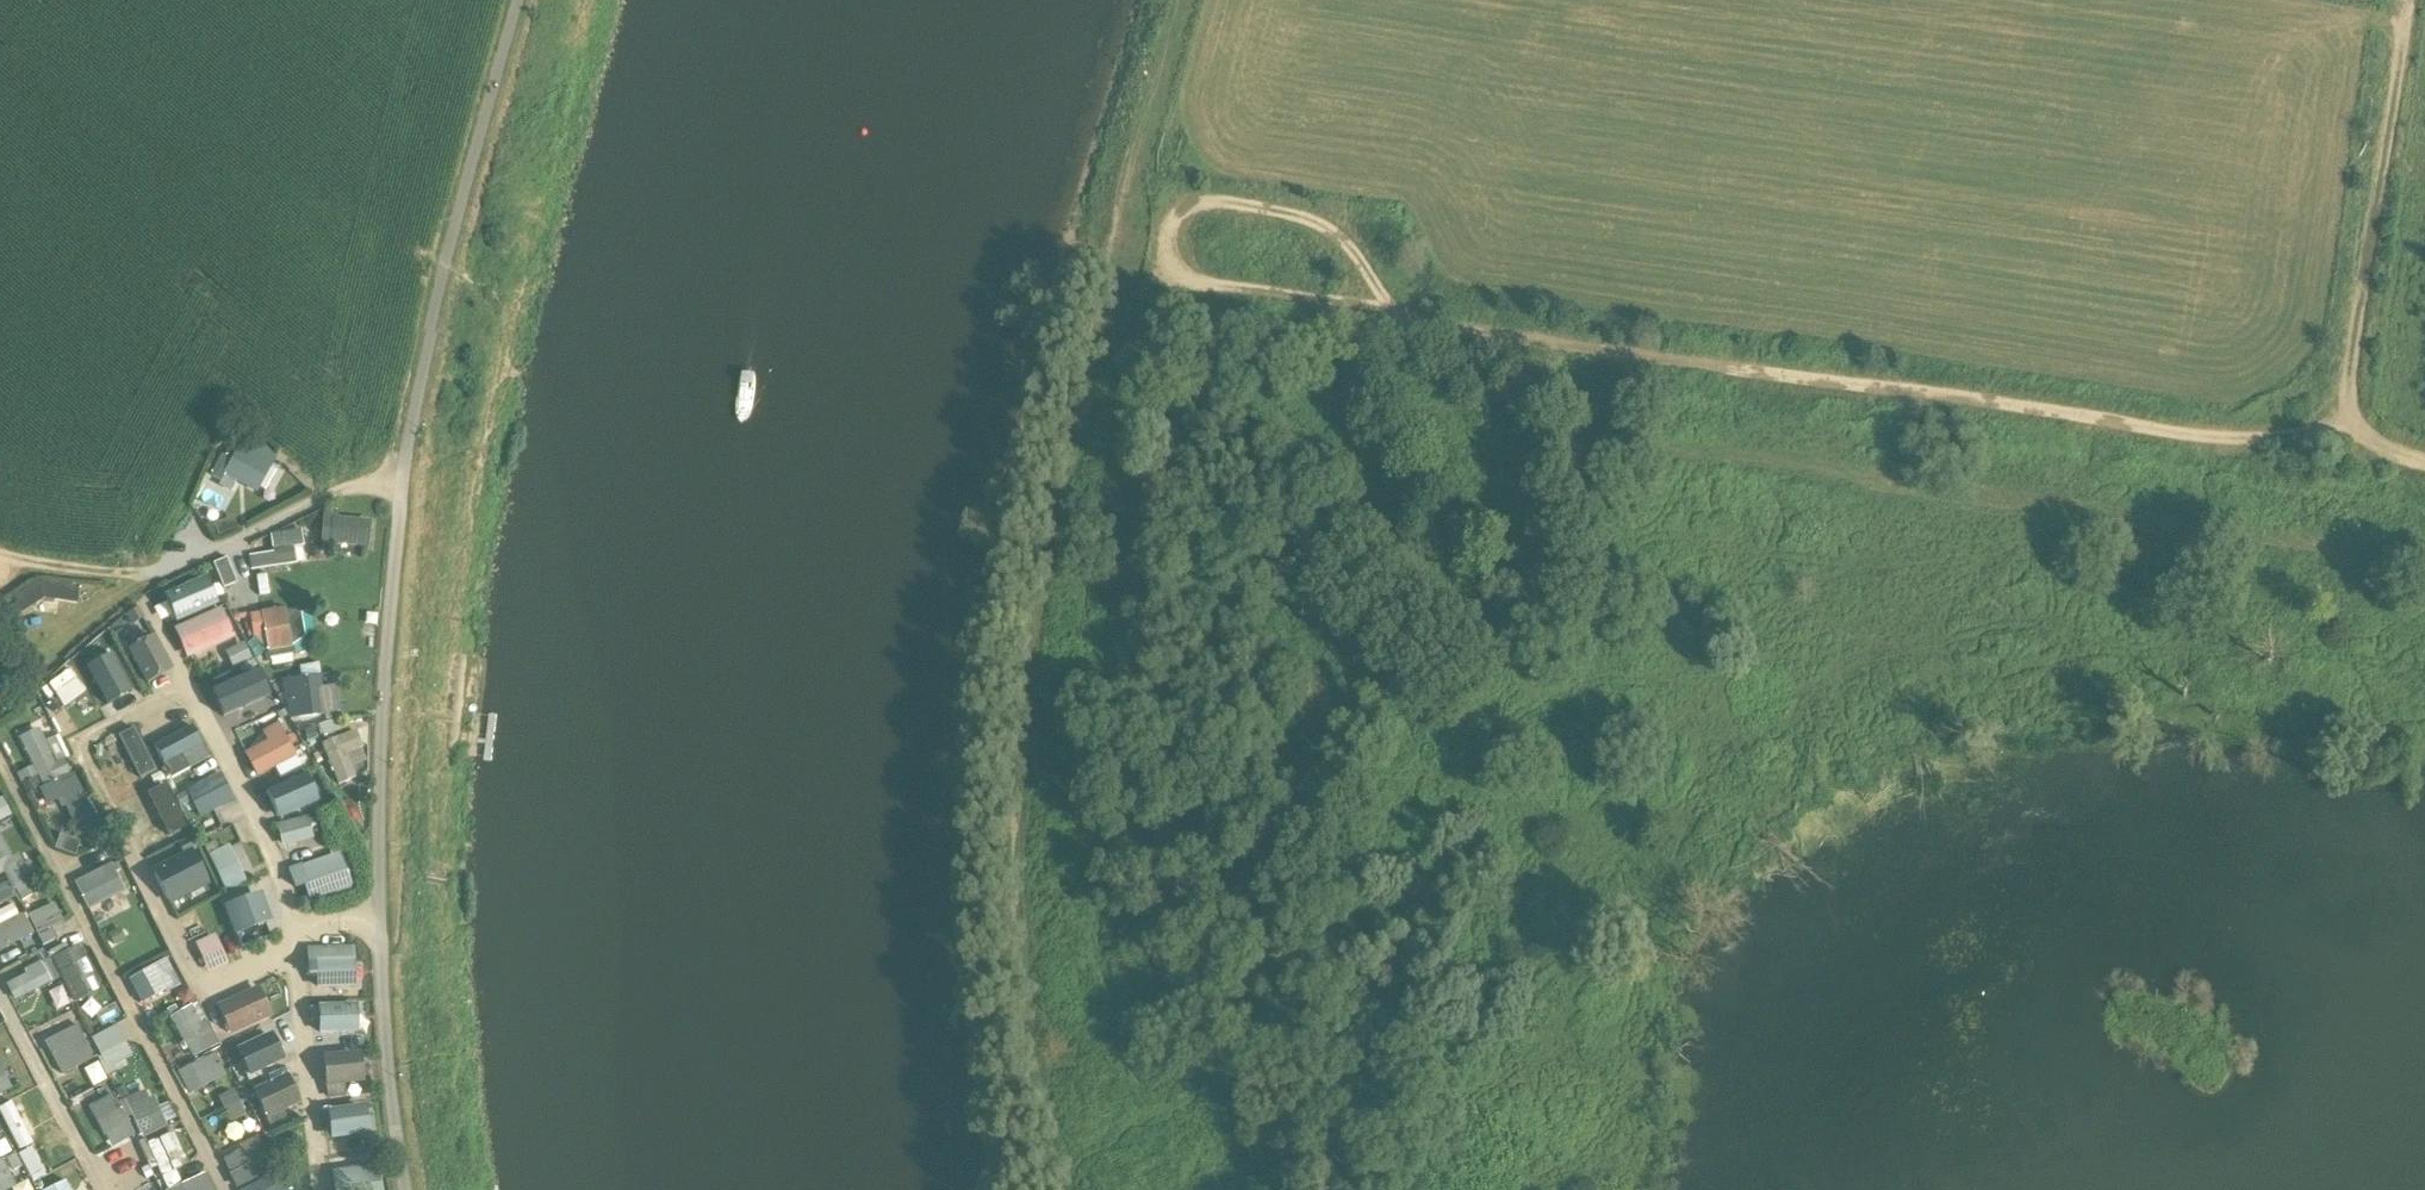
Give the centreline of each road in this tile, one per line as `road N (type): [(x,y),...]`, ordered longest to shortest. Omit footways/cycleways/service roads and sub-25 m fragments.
road 1 (track): [(2424,568),(1726,451),(1595,448),(1476,415),(1292,385),(1097,323)]
road 2 (track): [(1182,0),(1136,148),(1032,642),(1019,941),(1064,1189)]
road 3 (track): [(2424,461),(2346,413),(2301,432),(2188,436),(1244,296)]
road 4 (unclassified): [(519,0),(426,332),(387,594),(376,979),(397,1189)]
road 5 (track): [(2403,0),(2346,413)]
road 6 (track): [(0,558),(67,574),(148,576),(320,501),(398,493)]
road 7 (track): [(1244,296),(1206,287),(1172,266),(1171,234),(1191,212),(1243,205),(1332,230),(1413,319)]

